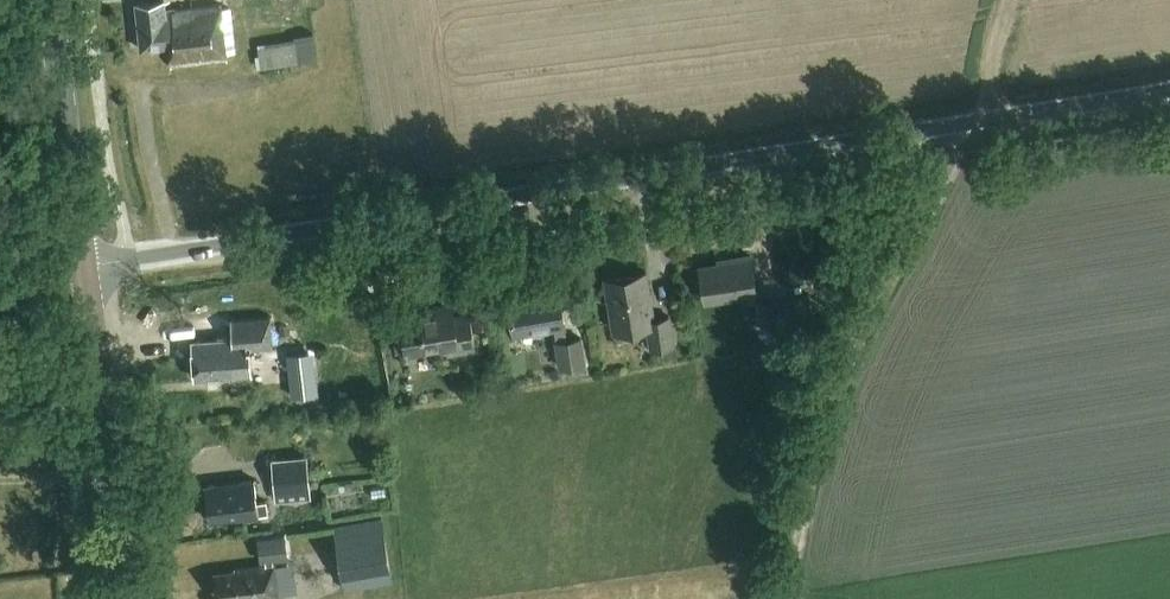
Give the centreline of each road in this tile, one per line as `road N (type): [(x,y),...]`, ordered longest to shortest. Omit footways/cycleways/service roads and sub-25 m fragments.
road 1 (unclassified): [(85,267),(1169,91)]
road 2 (track): [(977,123),(849,367),(782,598)]
road 3 (secondary): [(125,598),(85,267)]
road 4 (secondary): [(85,267),(52,0)]
road 5 (track): [(977,123),(1013,0)]

